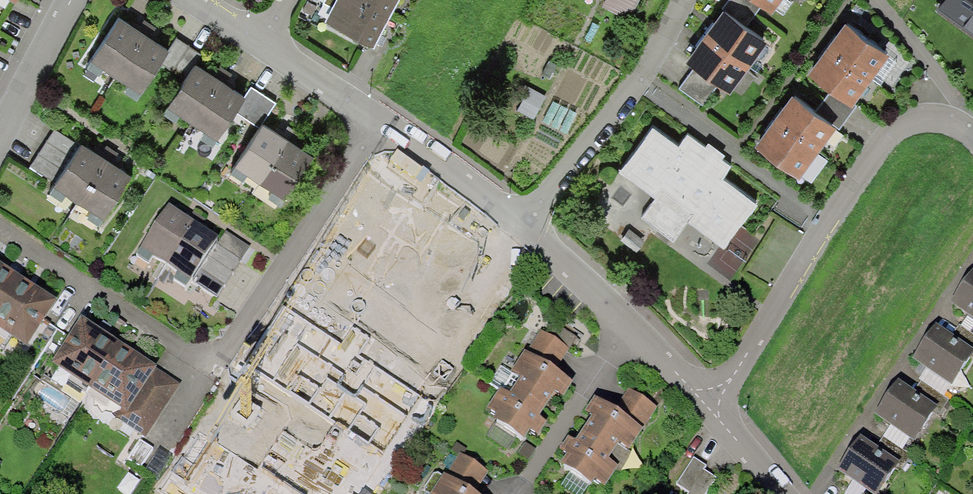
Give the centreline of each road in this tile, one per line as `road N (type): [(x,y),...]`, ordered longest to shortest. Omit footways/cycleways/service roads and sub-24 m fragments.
road 1 (residential): [(0,227),(217,367),(379,125)]
road 2 (residential): [(714,406),(894,130),(910,120),(943,118),(972,136)]
road 3 (residential): [(682,0),(639,82),(523,228)]
road 4 (residential): [(714,406),(523,228)]
road 5 (residential): [(523,228),(379,125)]
road 6 (residential): [(379,125),(261,44)]
road 7 (residential): [(0,122),(68,0)]

